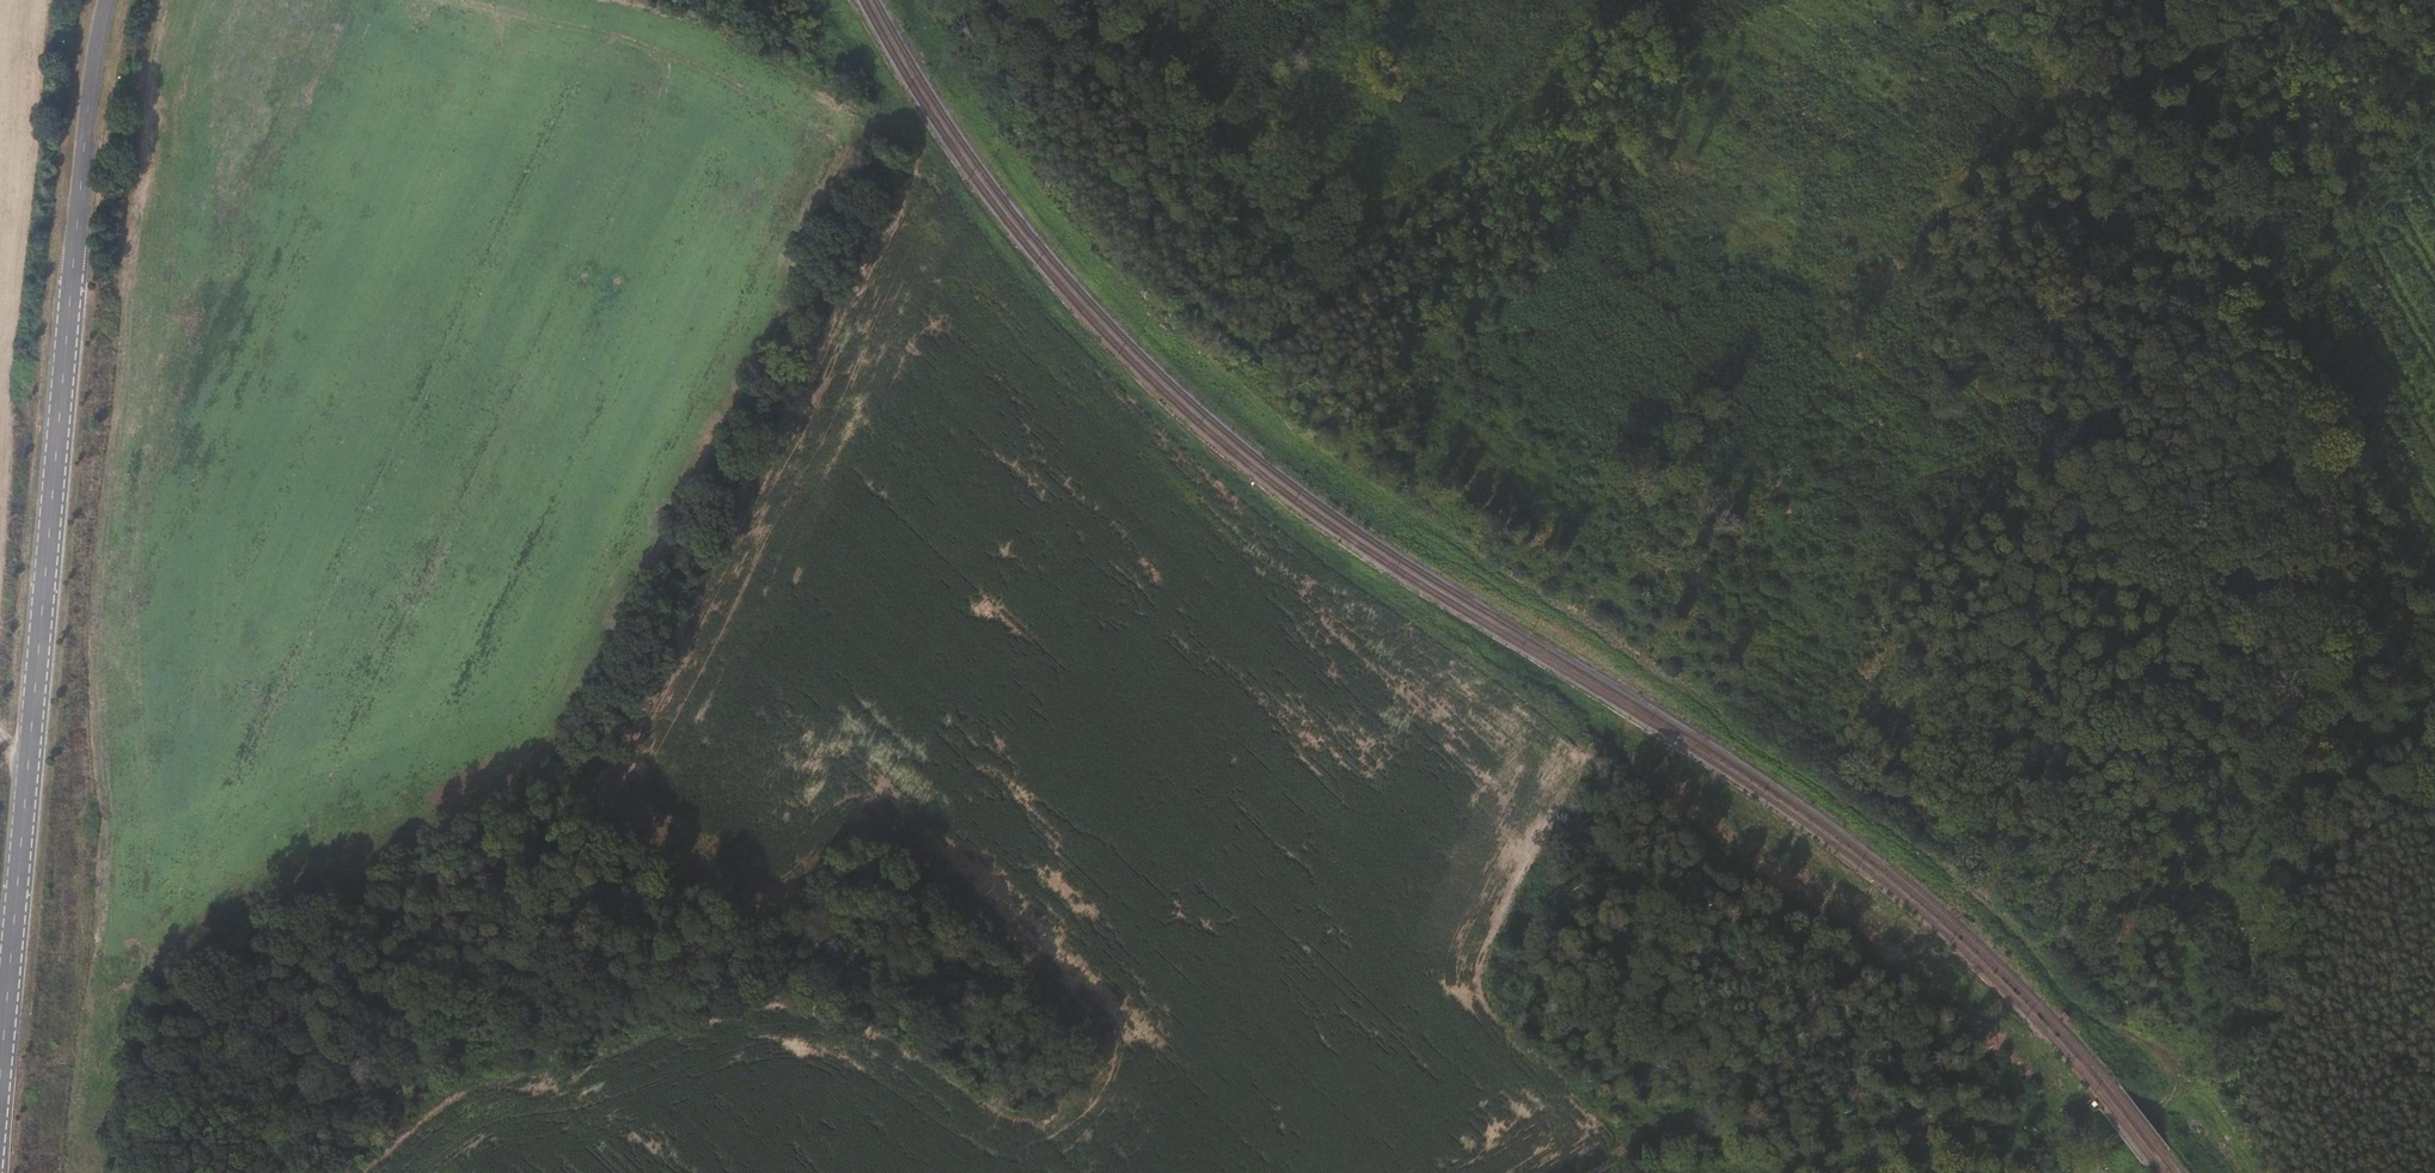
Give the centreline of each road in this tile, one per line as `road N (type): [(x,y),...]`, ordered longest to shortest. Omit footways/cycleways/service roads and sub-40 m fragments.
road 1 (tertiary): [(107,0),(65,351),(0,1084)]

